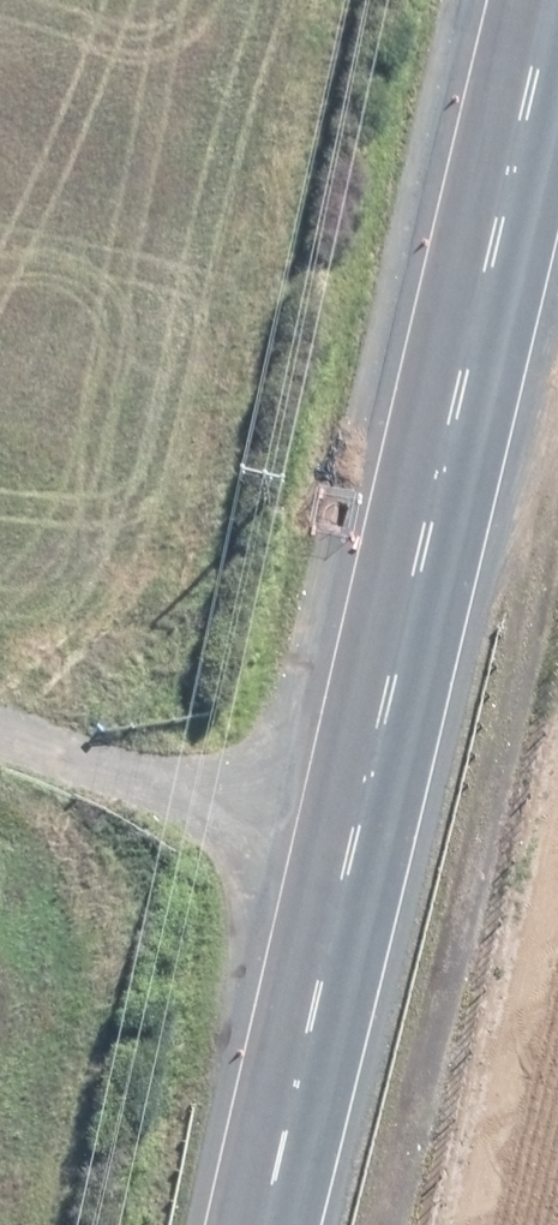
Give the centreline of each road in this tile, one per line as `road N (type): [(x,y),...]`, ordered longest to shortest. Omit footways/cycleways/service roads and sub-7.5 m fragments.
road 1 (secondary): [(552,0),(261,1224)]
road 2 (track): [(428,521),(512,558),(523,620),(381,1224)]

